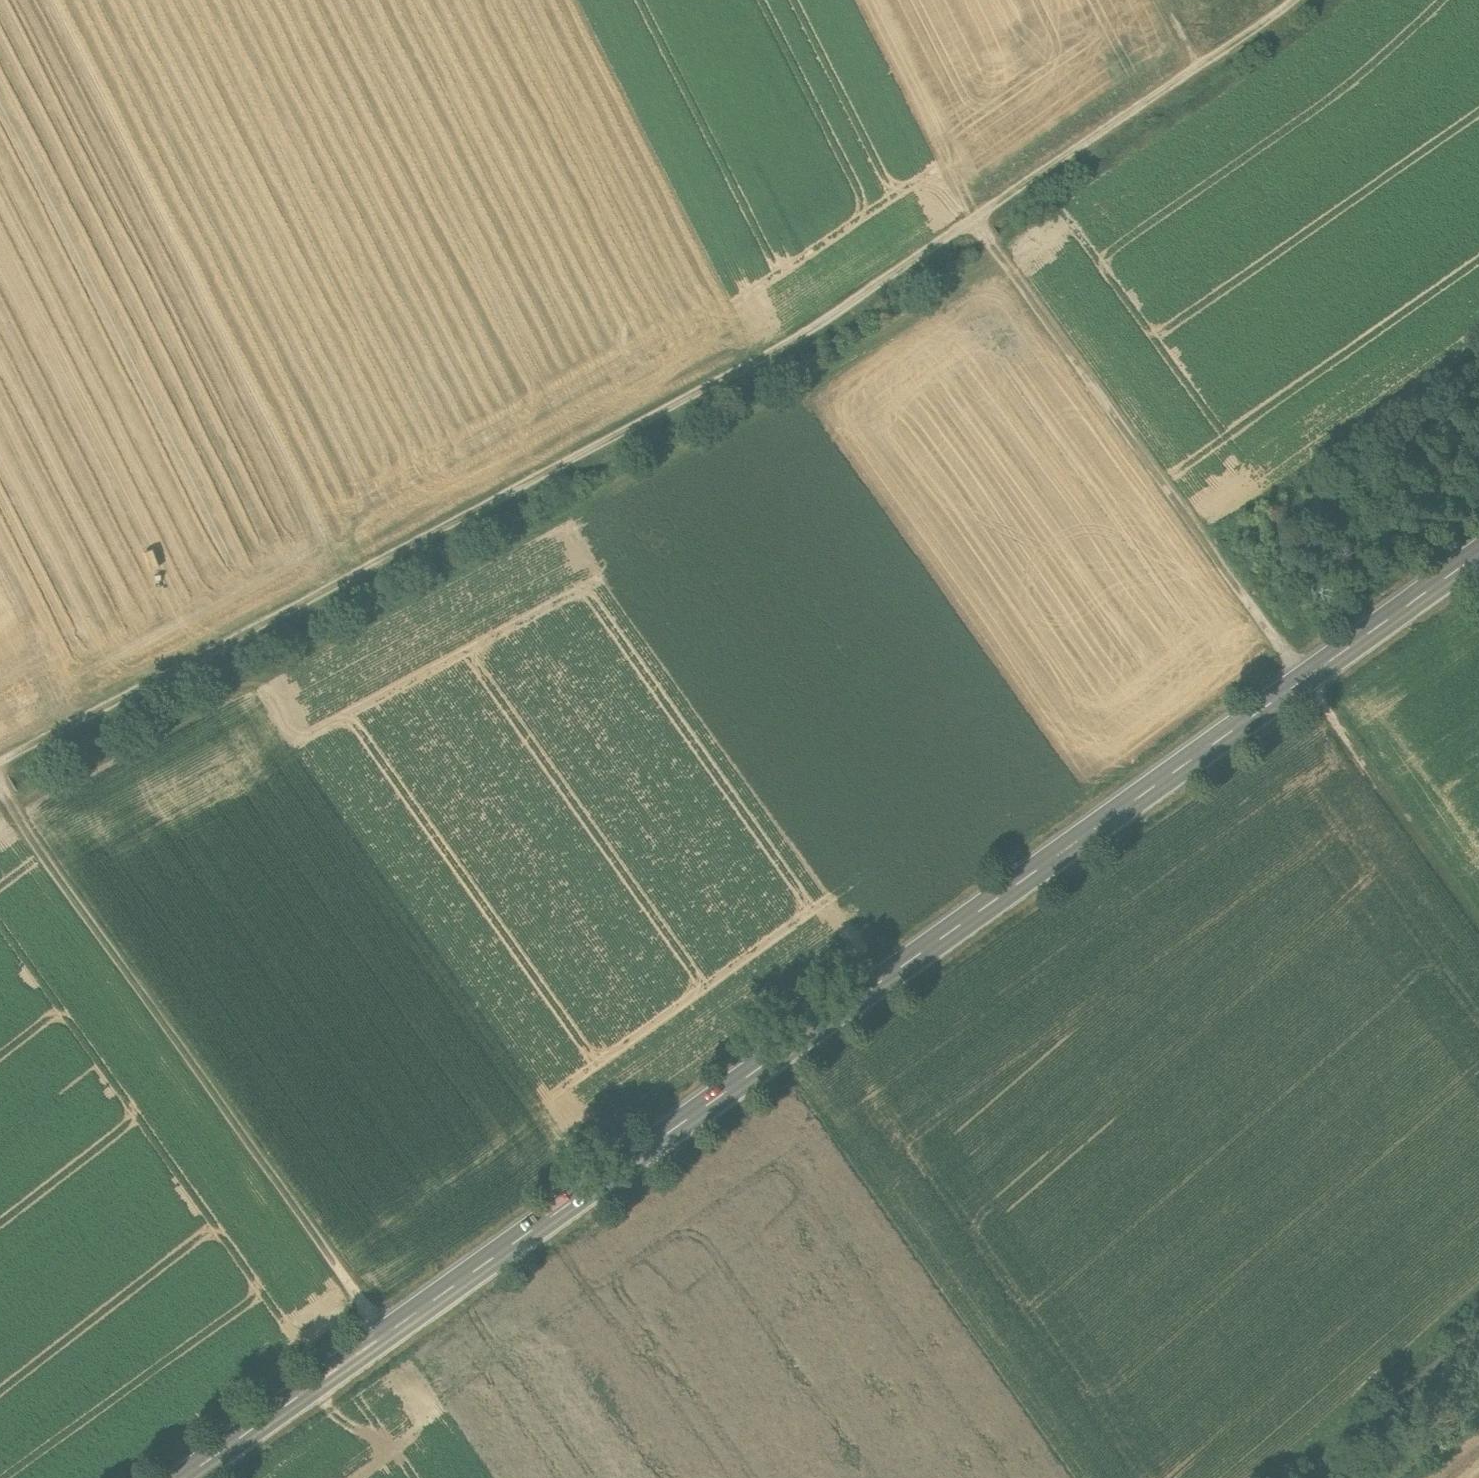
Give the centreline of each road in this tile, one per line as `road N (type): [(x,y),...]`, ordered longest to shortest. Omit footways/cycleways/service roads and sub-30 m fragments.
road 1 (secondary): [(1478,554),(186,1477)]
road 2 (track): [(0,766),(807,335),(1290,0)]
road 3 (track): [(972,219),(1478,925)]
road 4 (track): [(0,794),(383,1337)]
road 5 (track): [(1478,1296),(1274,1477)]

